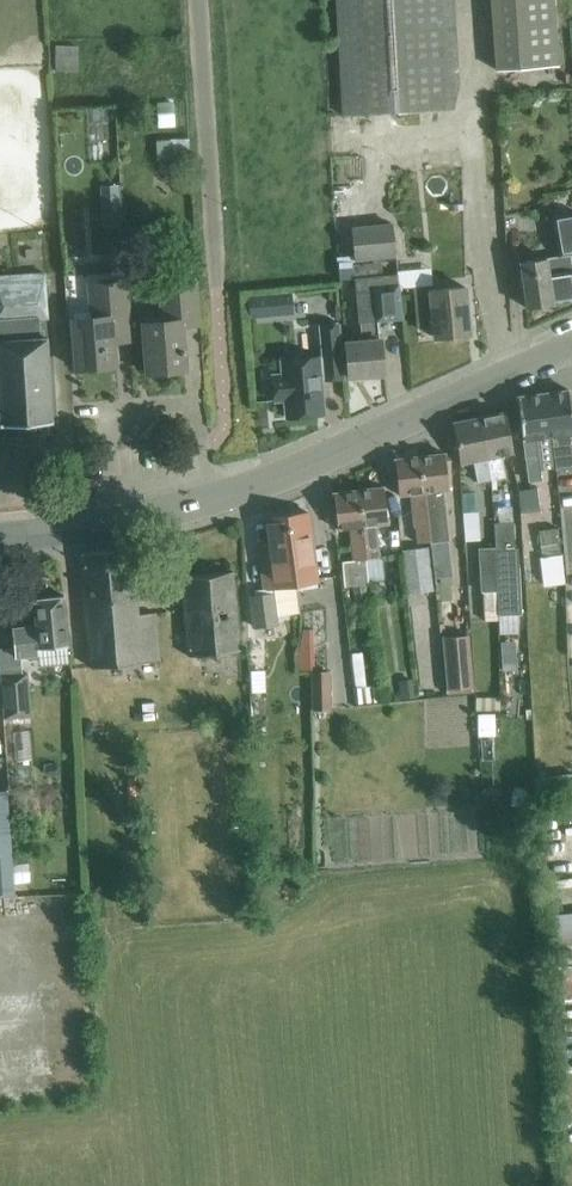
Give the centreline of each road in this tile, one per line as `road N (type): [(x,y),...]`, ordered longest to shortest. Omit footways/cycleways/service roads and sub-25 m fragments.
road 1 (tertiary): [(0,538),(105,526),(212,500),(571,348)]
road 2 (unclassified): [(199,0),(216,287)]

